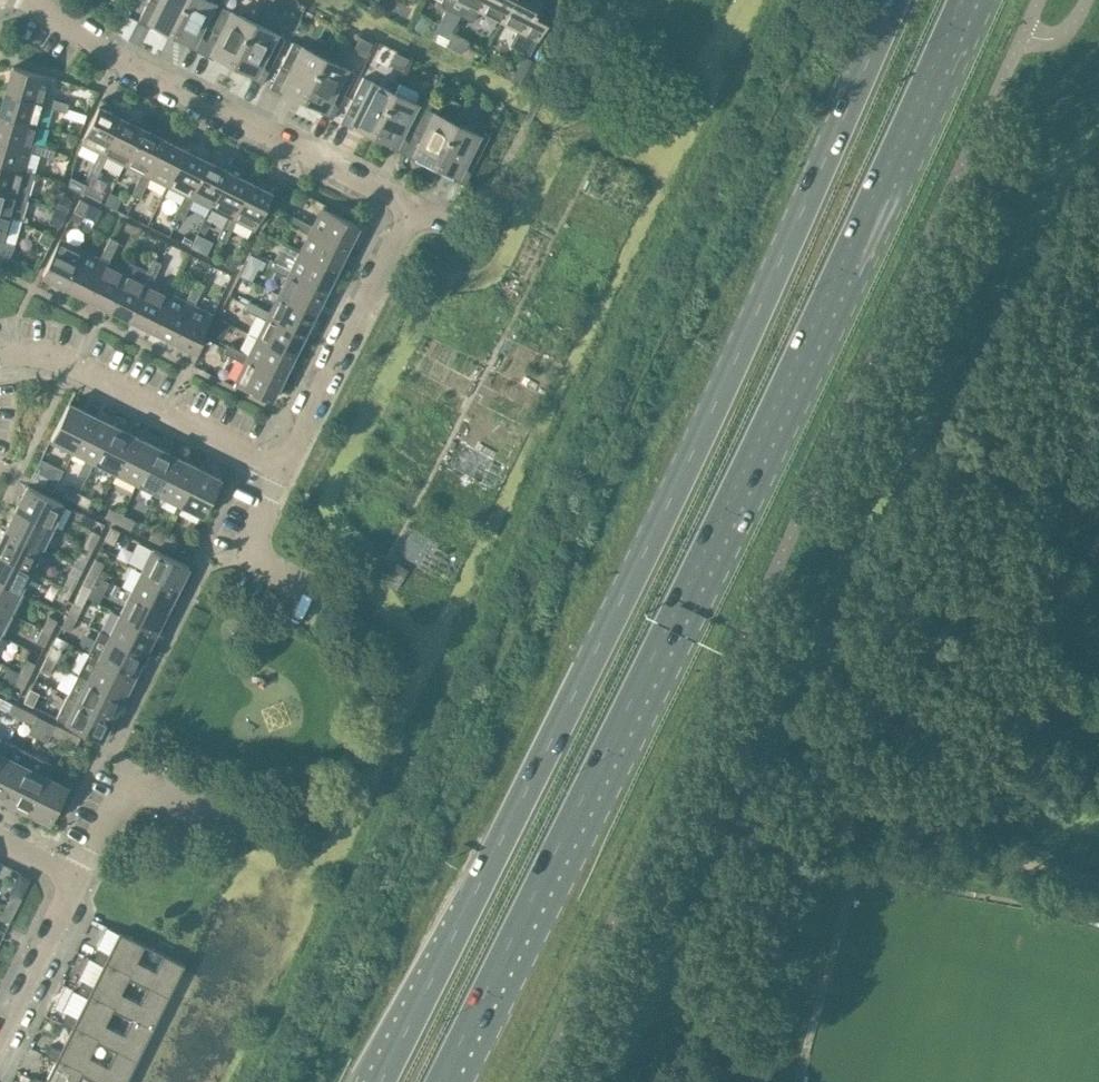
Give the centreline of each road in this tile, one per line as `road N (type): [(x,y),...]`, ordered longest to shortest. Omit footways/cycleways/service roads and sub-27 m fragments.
road 1 (primary): [(441,1081),(830,303),(971,0)]
road 2 (primary): [(898,0),(763,308),(380,1081)]
road 3 (residential): [(0,362),(49,355),(271,479),(407,220),(401,204),(137,68),(23,0)]
road 4 (unclassified): [(0,1039),(80,878)]

